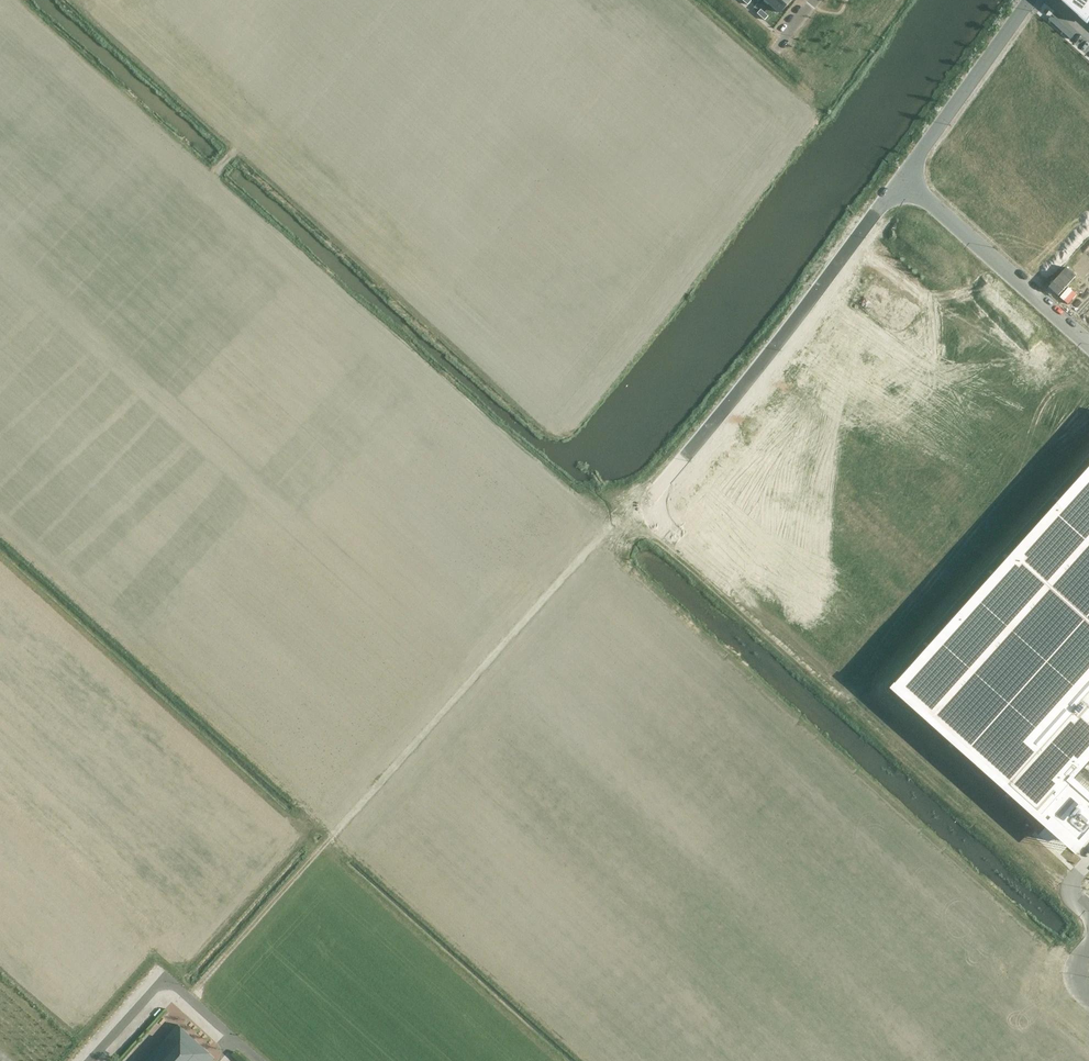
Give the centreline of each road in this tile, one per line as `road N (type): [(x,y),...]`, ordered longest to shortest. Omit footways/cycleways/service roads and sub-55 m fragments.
road 1 (track): [(609,526),(187,997)]
road 2 (unclassified): [(1029,0),(901,179),(1088,348)]

